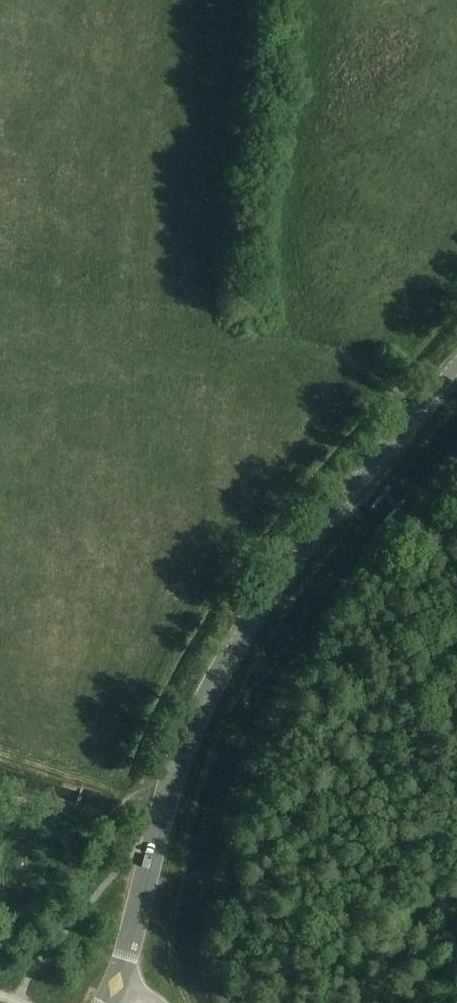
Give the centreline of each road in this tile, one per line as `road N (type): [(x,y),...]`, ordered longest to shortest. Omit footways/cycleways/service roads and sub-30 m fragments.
road 1 (tertiary): [(456,367),(282,577),(225,664),(176,757),(119,985)]
road 2 (track): [(456,460),(294,662),(251,747),(209,928),(211,962),(231,1002)]

